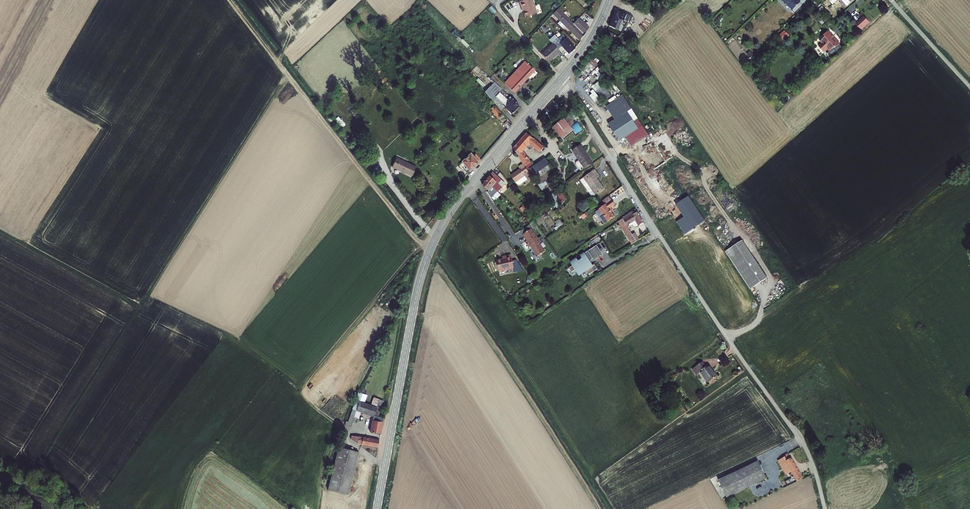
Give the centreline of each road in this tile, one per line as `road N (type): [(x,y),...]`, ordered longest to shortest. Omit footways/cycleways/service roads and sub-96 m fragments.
road 1 (unclassified): [(561,80),(802,443),(825,508)]
road 2 (tertiary): [(561,80),(460,198),(429,251),(376,508)]
road 3 (track): [(429,251),(230,0)]

